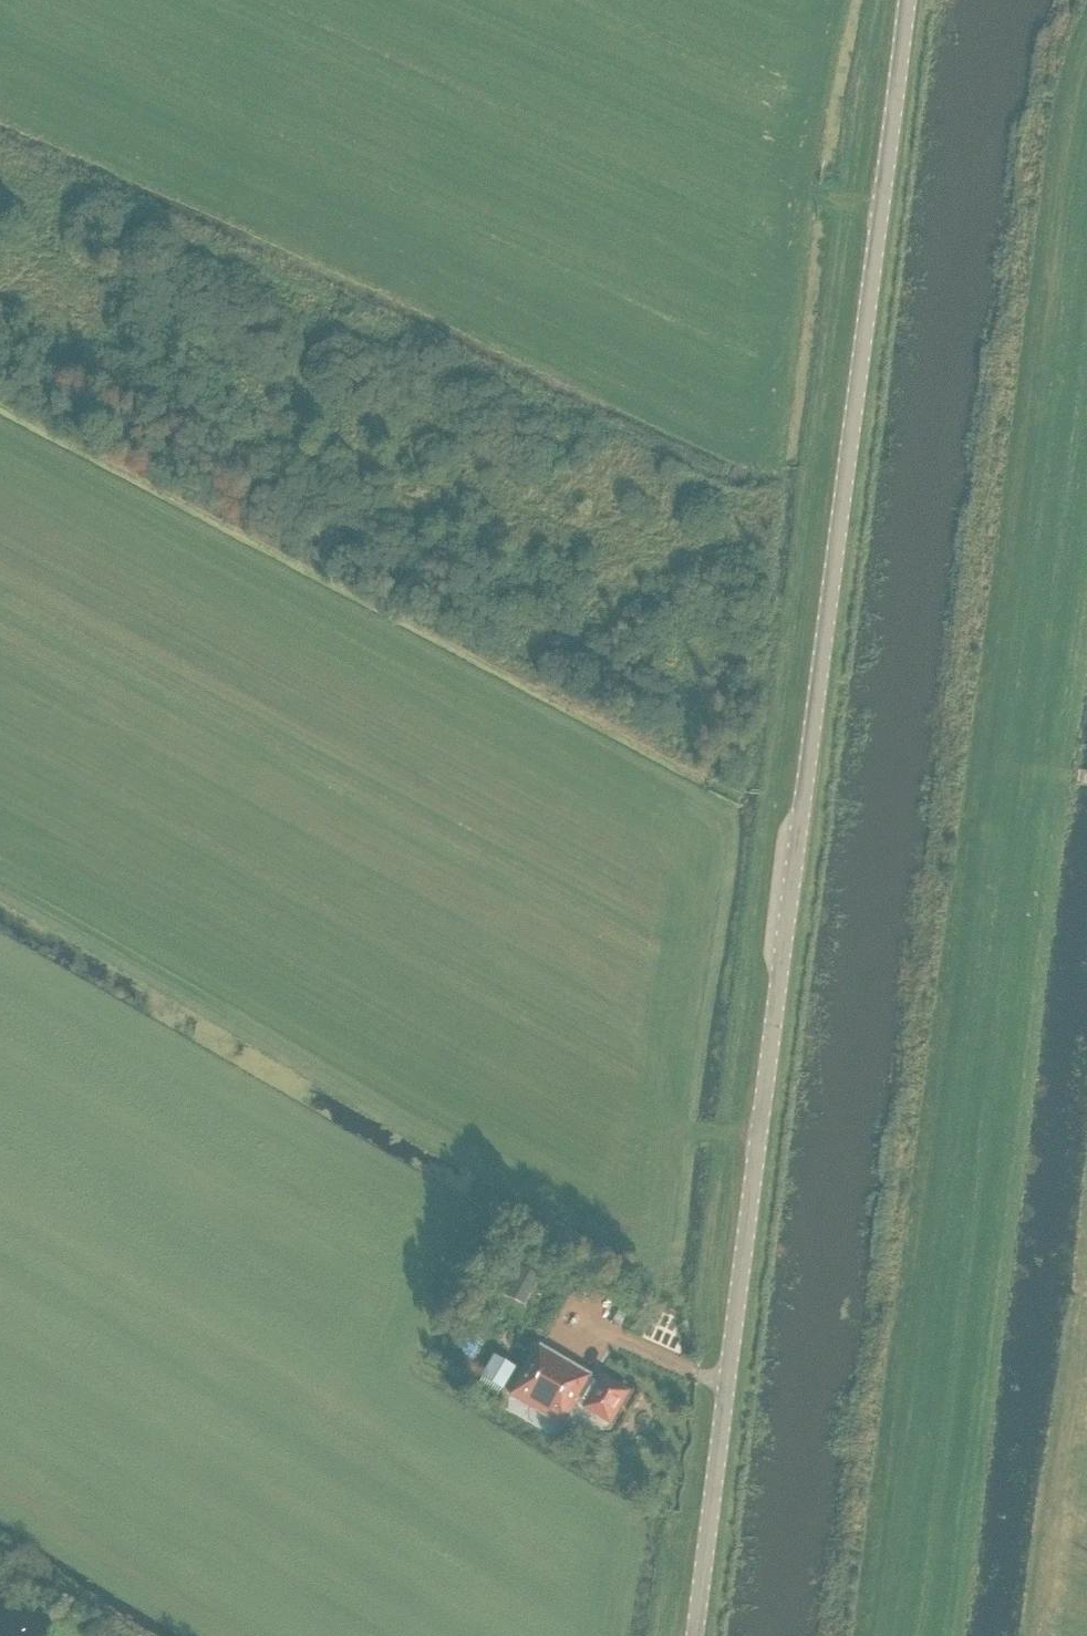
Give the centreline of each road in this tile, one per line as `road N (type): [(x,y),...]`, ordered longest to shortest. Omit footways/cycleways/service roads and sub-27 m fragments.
road 1 (unclassified): [(695,1635),(908,0)]

